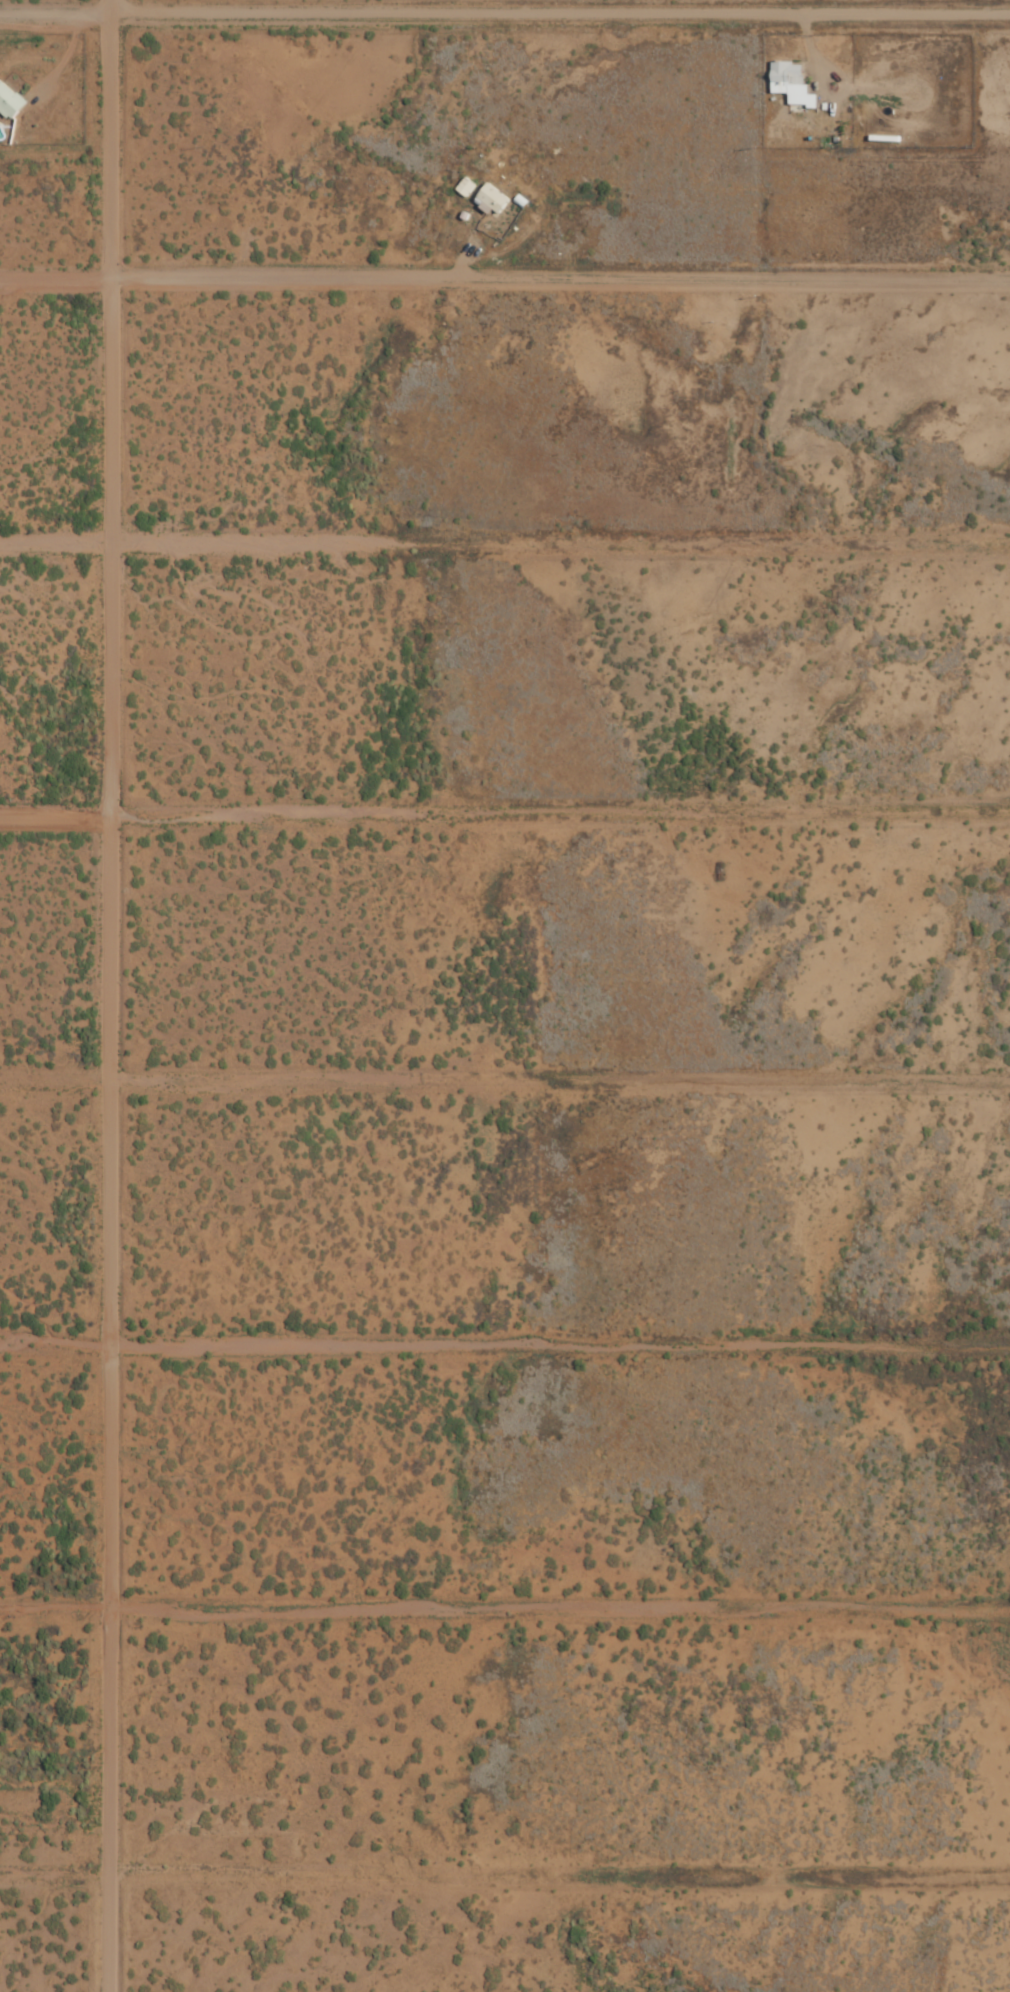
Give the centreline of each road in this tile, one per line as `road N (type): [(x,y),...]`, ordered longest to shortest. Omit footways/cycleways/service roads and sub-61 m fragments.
road 1 (residential): [(101,1991),(110,272),(119,0)]
road 2 (residential): [(0,1344),(1009,1332)]
road 3 (residential): [(1009,534),(0,543)]
road 4 (track): [(0,1610),(1009,1602)]
road 5 (residential): [(0,10),(1009,2)]
road 6 (residential): [(1009,1087),(0,1082)]
road 7 (residential): [(1009,267),(0,272)]
road 8 (residential): [(1009,817),(0,820)]
road 9 (track): [(98,1848),(1009,1842)]

